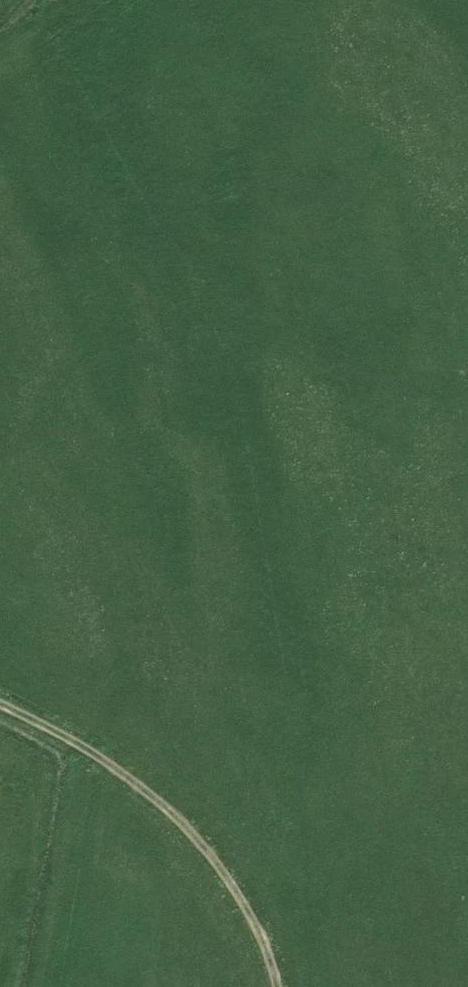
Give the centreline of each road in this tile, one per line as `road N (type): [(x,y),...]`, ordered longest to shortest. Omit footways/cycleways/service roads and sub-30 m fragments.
road 1 (track): [(0,704),(171,804),(247,901),(279,986)]

